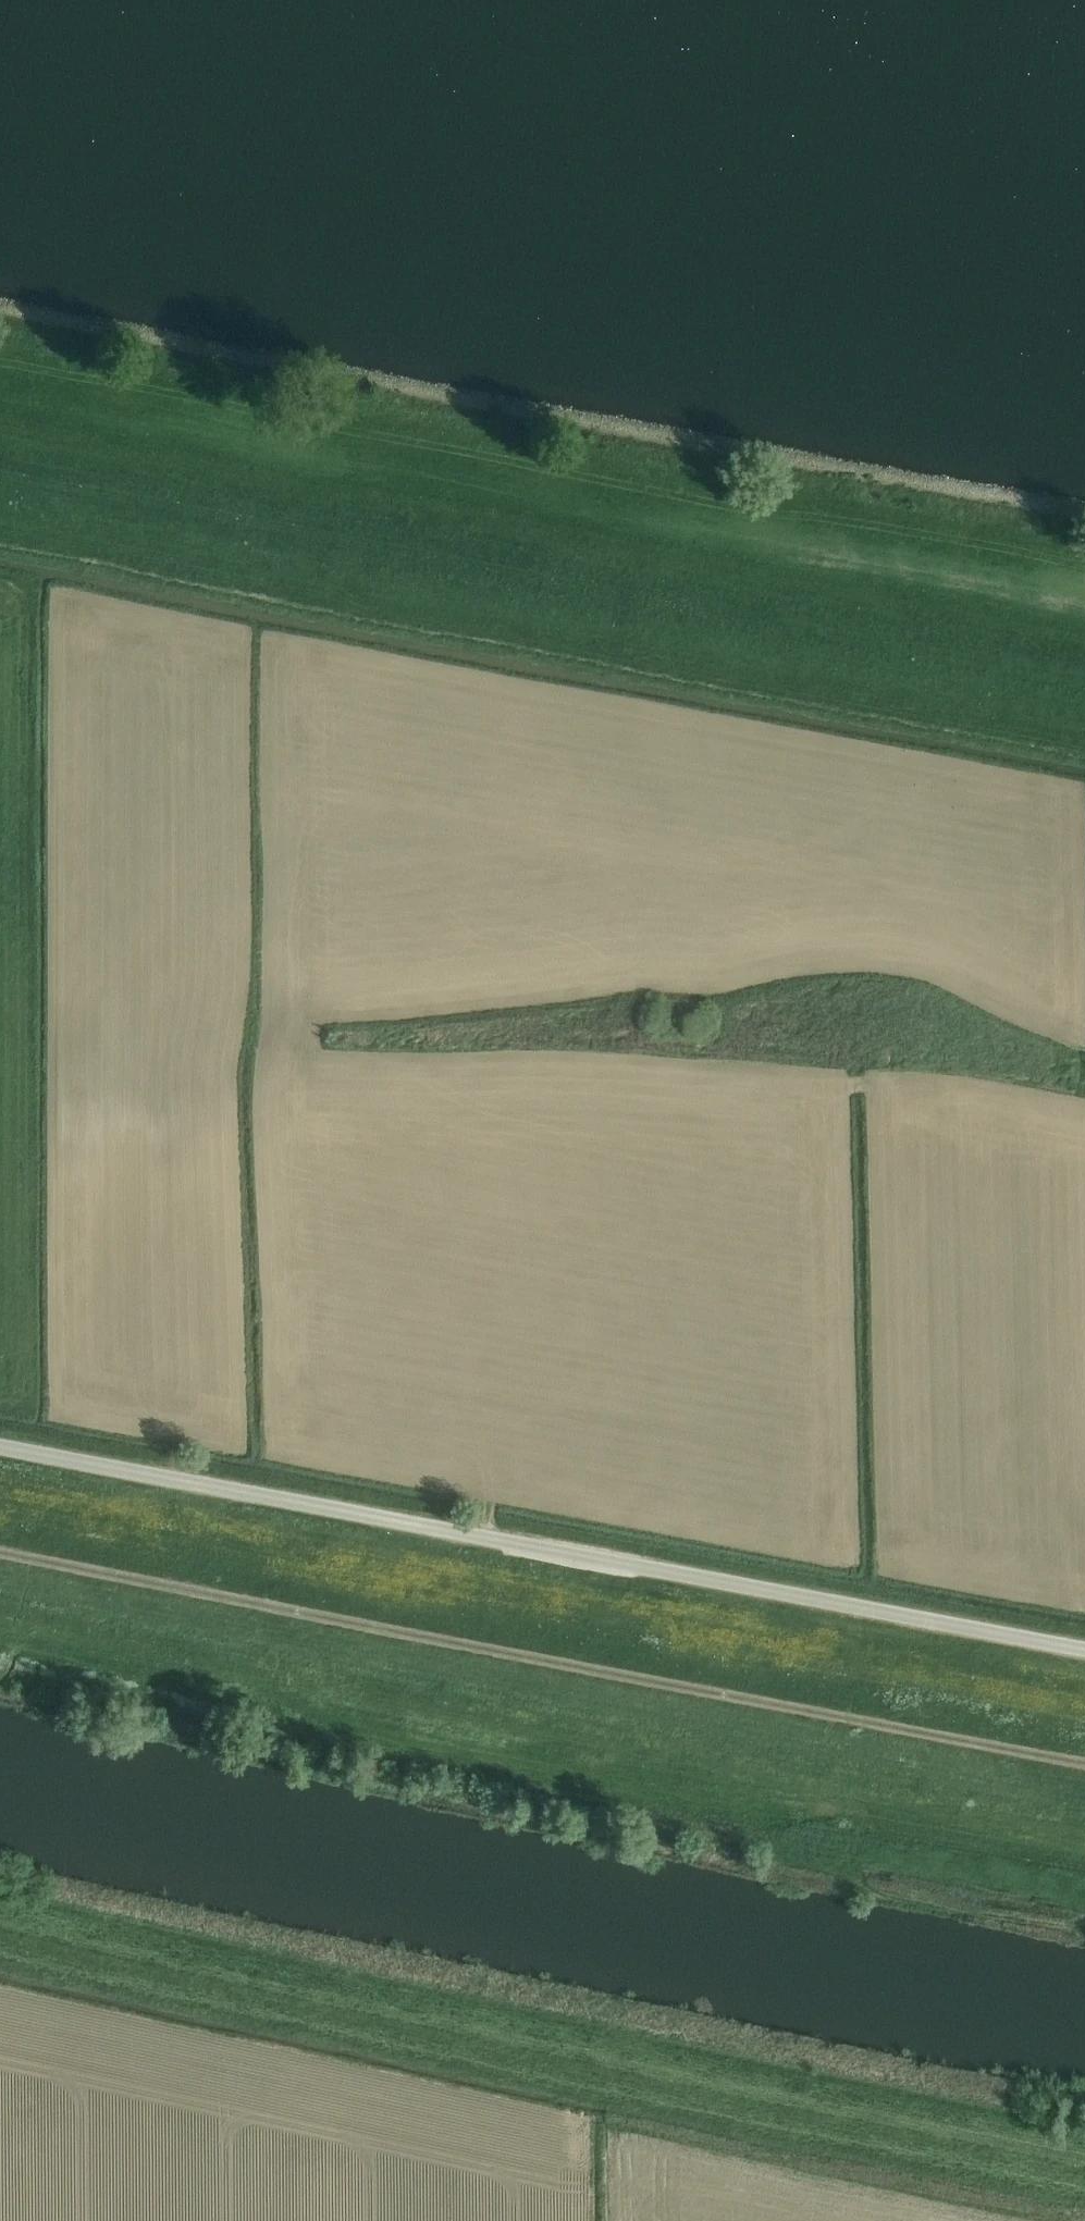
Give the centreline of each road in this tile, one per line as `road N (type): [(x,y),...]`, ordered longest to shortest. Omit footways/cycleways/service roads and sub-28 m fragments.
road 1 (tertiary): [(0,1442),(1084,1645)]

